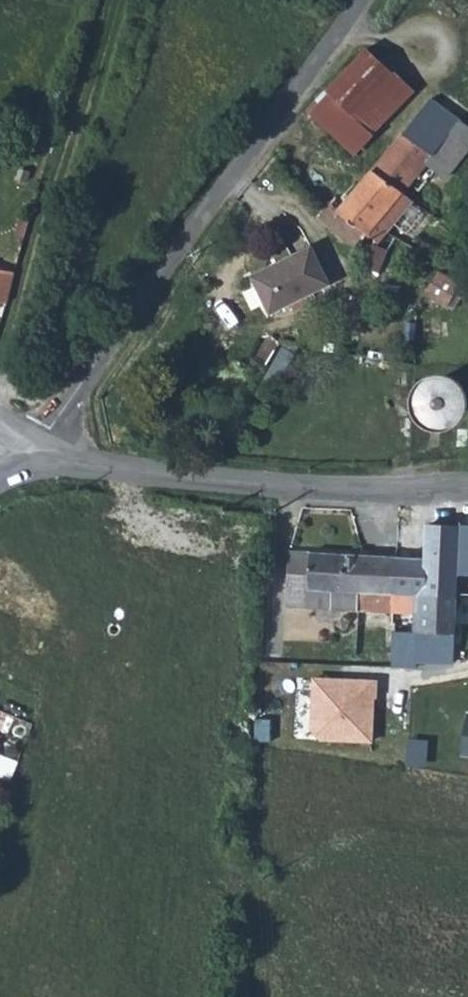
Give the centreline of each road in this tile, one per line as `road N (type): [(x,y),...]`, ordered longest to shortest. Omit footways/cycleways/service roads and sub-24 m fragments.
road 1 (unclassified): [(36,457),(362,0)]
road 2 (track): [(4,472),(19,306),(107,0)]
road 3 (tertiary): [(36,457),(304,487),(467,484)]

